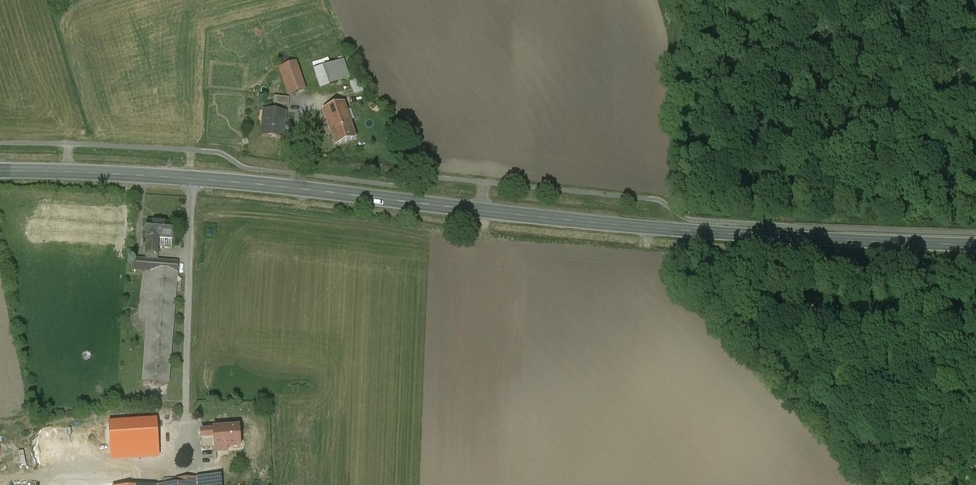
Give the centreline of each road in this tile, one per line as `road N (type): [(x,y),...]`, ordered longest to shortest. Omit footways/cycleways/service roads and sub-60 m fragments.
road 1 (secondary): [(0,171),(278,187),(690,232),(975,247)]

